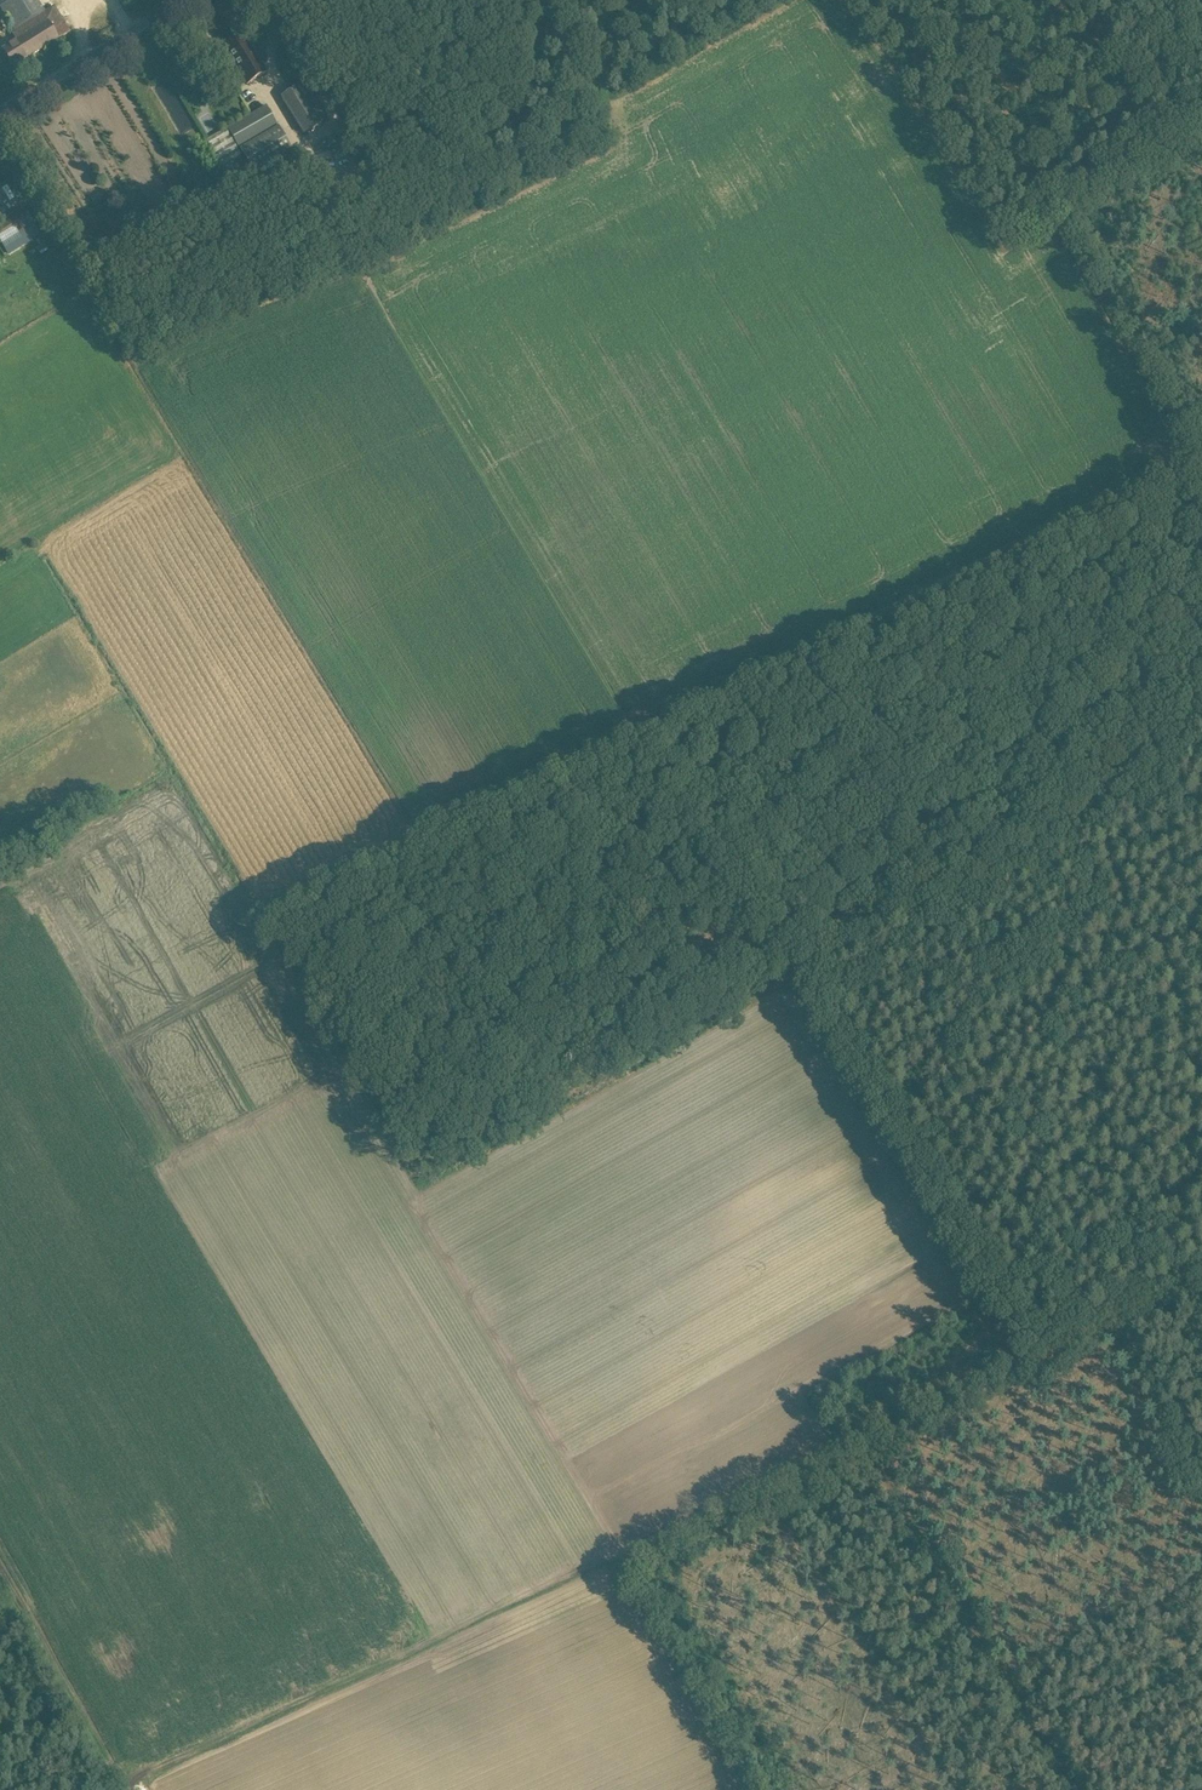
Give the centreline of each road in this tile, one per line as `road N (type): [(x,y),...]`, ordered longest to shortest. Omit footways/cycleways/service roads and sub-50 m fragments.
road 1 (track): [(773,1789),(660,1604),(654,1565),(876,1445),(1079,1789)]
road 2 (track): [(876,1445),(1201,1272)]
road 3 (track): [(851,0),(996,229),(1017,231),(1054,208)]
road 4 (unclassified): [(0,110),(179,0)]
road 5 (track): [(1201,1482),(1107,1324)]

